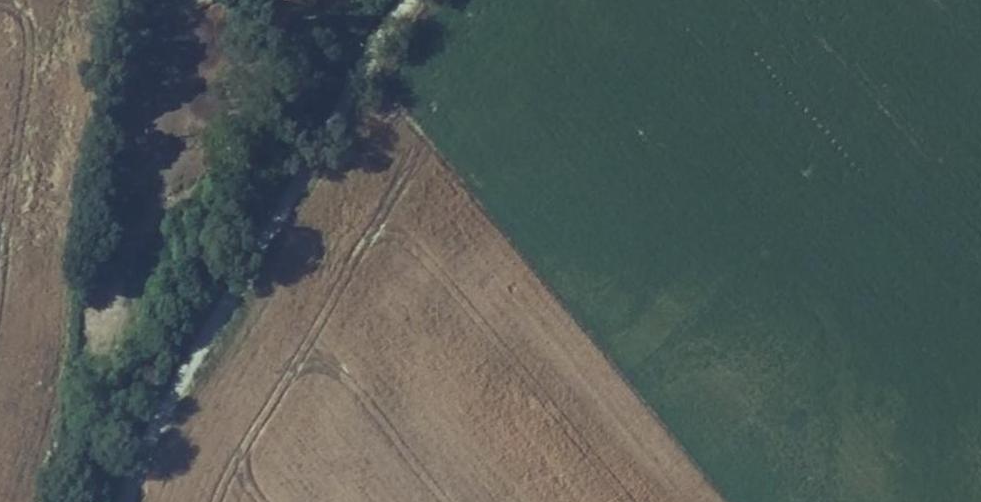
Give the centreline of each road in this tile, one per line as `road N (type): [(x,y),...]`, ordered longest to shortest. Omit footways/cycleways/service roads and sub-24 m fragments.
road 1 (unclassified): [(130,501),(171,396),(416,0)]

